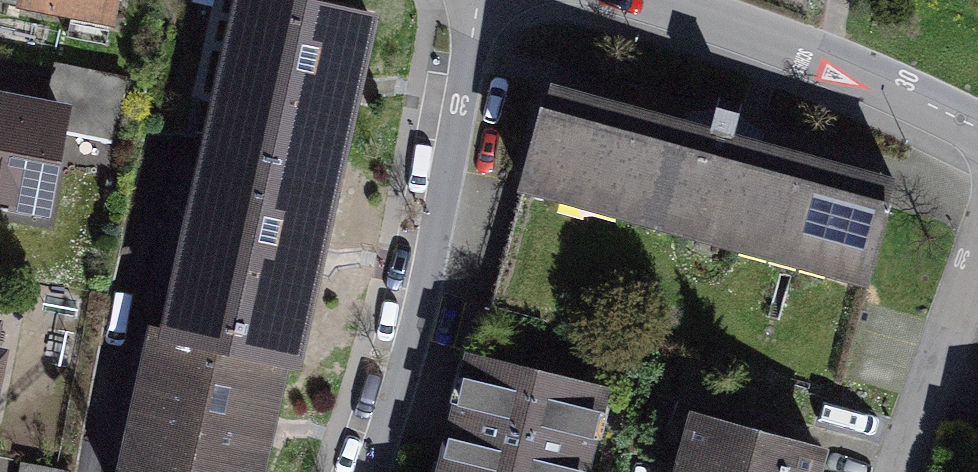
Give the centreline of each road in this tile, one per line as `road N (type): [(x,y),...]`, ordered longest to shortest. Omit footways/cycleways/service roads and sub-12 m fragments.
road 1 (residential): [(478,0),(415,320),(367,471)]
road 2 (residential): [(666,0),(880,83),(977,131)]
road 3 (residential): [(977,256),(898,471)]

